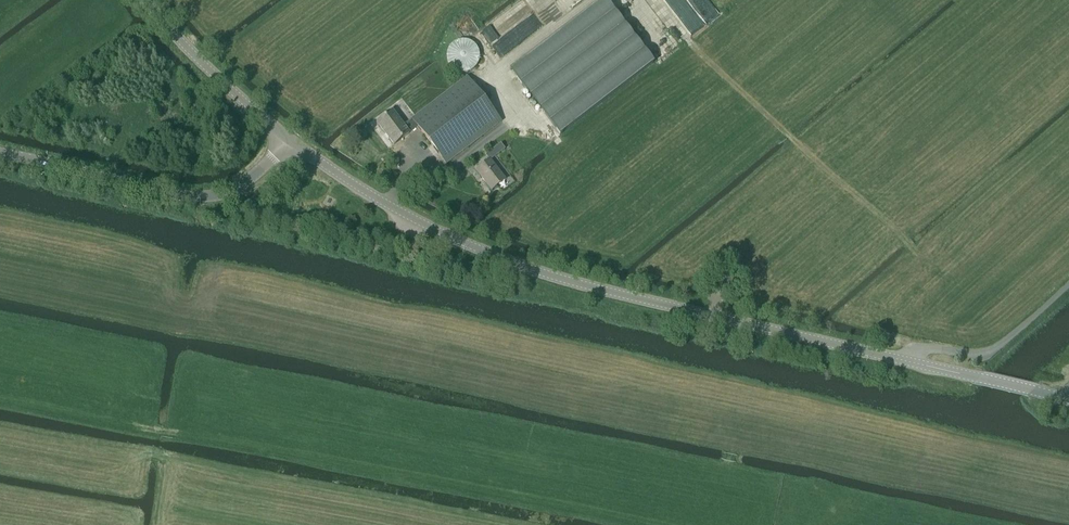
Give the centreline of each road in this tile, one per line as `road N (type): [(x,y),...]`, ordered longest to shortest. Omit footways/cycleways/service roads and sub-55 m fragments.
road 1 (tertiary): [(914,365),(526,268),(415,221),(289,141)]
road 2 (tertiary): [(0,154),(183,197),(244,182),(289,141)]
road 3 (unclassified): [(289,141),(145,0)]
road 4 (unclassified): [(914,365),(929,350),(994,351),(1068,285)]
road 5 (tertiary): [(1068,399),(914,365)]

